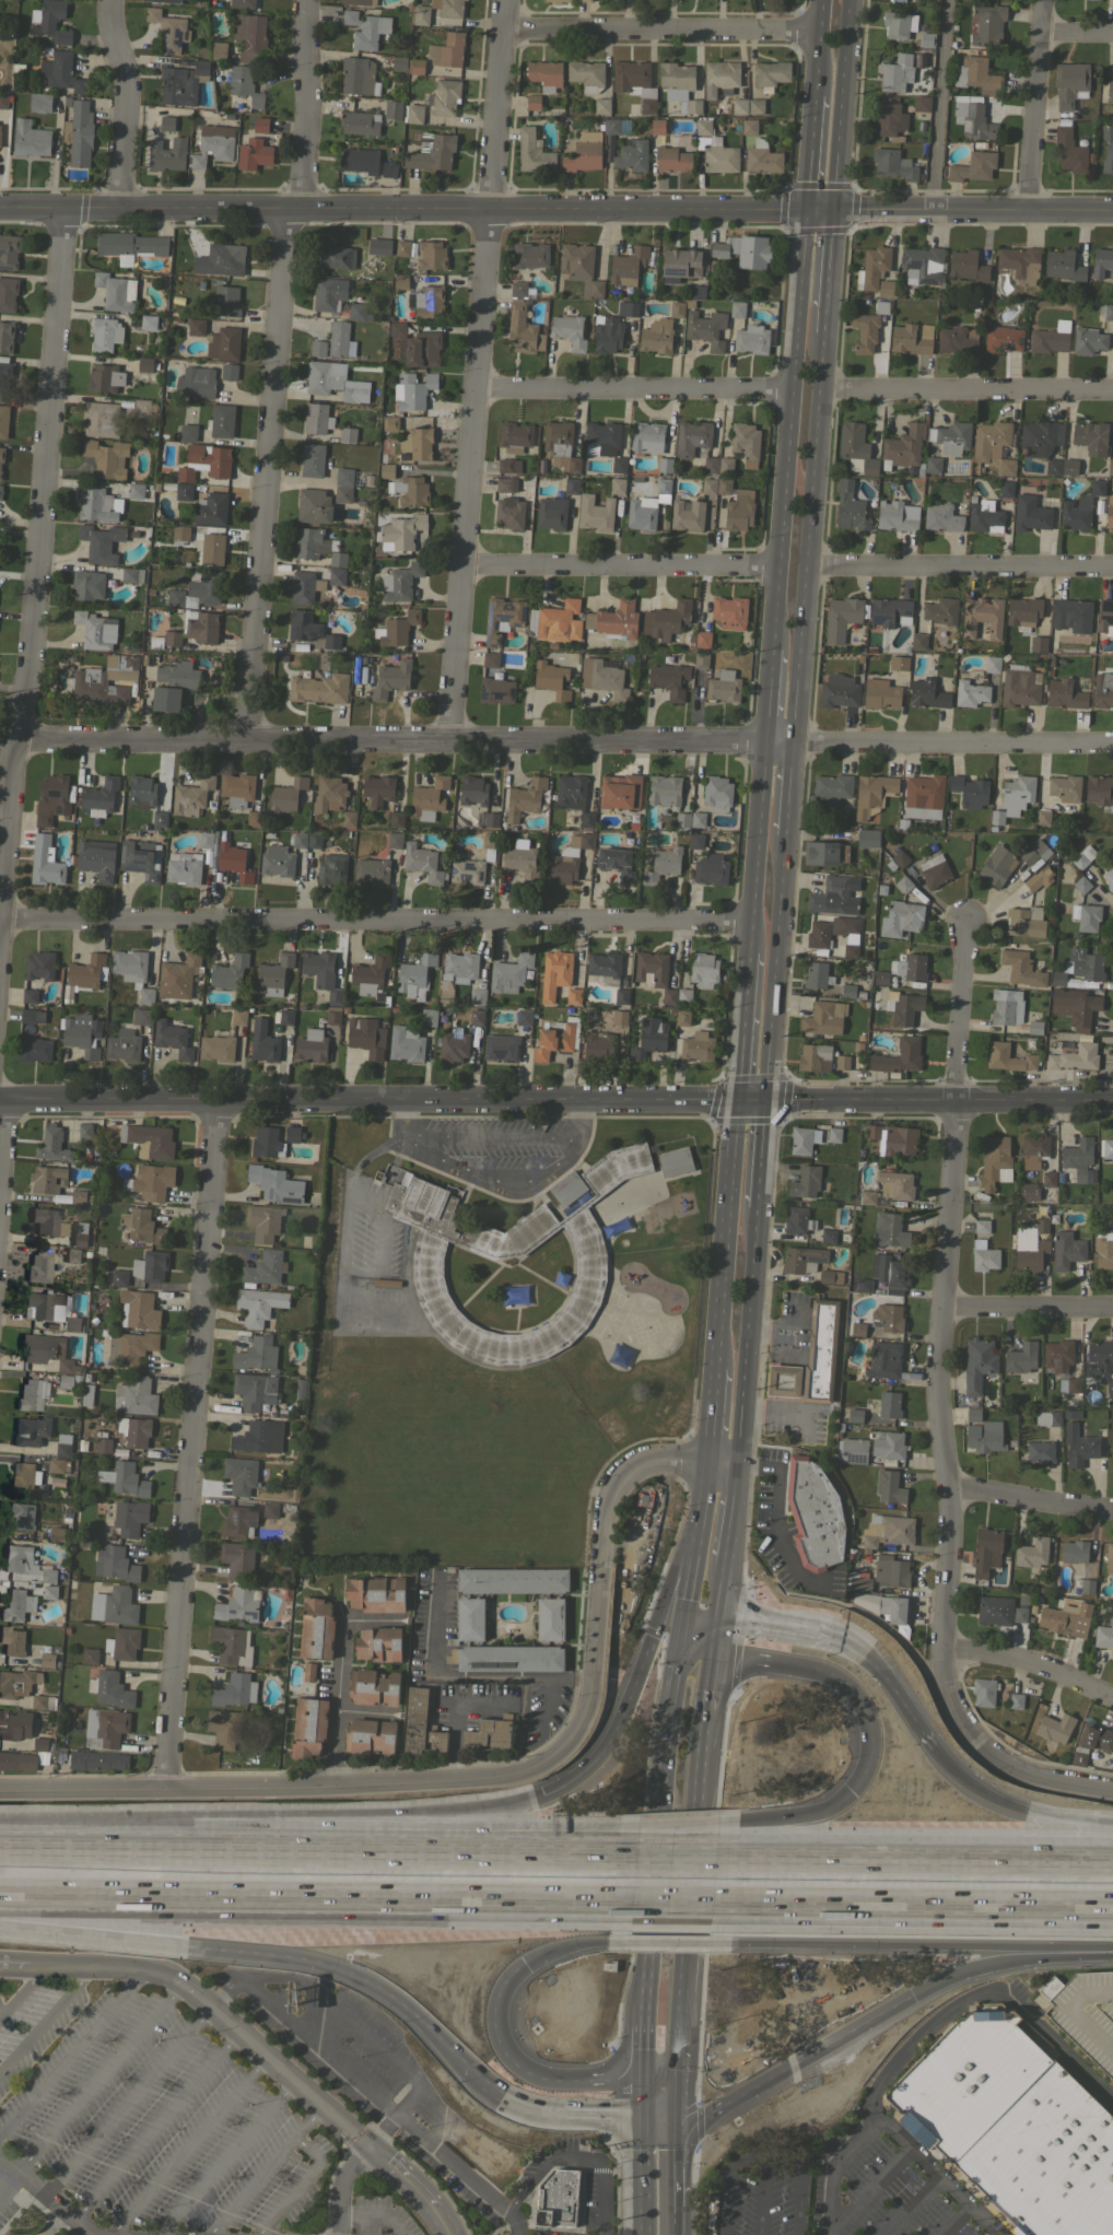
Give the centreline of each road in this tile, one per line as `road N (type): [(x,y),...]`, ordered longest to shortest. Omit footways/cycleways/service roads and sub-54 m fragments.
road 1 (tertiary): [(741,1472),(654,1460),(620,1476),(610,1495),(587,1720),(551,1762),(523,1774),(395,1785),(0,1788)]
road 2 (residential): [(0,1099),(20,738),(68,207)]
road 3 (motorway): [(699,1510),(605,1750),(547,1797),(412,1822),(0,1845)]
road 4 (residential): [(988,1756),(962,1733),(940,1649),(950,1544),(936,1405),(939,1307),(966,921)]
road 5 (tertiary): [(800,206),(0,206)]
road 6 (residential): [(795,751),(452,739),(20,738)]
road 7 (residential): [(246,745),(289,226),(304,185),(305,0)]
road 8 (residential): [(748,918),(7,922)]
road 9 (residential): [(452,739),(506,0)]
road 10 (tertiary): [(736,1097),(0,1099)]
road 11 (residential): [(164,1786),(215,1099)]
road 12 (motorway): [(0,1896),(633,1905)]
road 13 (motorway): [(647,1967),(616,2063),(597,2081),(539,2081),(507,2061),(496,2044),(496,1992),(524,1964),(631,1936)]
road 14 (primary): [(800,206),(771,648)]
road 15 (primary): [(795,751),(825,335)]
road 16 (motorway): [(413,1853),(0,1847)]
road 17 (residential): [(143,1968),(176,1979),(266,2057),(437,2214),(448,2234)]
road 18 (motorway): [(711,1936),(1112,1940)]
road 19 (motorway): [(713,1905),(1112,1910)]
road 20 (motorway): [(1112,1859),(716,1856)]
road 21 (primary): [(652,1877),(644,2234)]
road 22 (motorway): [(168,1943),(342,1969),(401,2004),(476,2082)]
road 23 (tertiary): [(764,1097),(1112,1103)]
road 24 (residential): [(795,751),(1112,747)]
road 25 (residential): [(777,566),(462,563)]
road 26 (residential): [(816,33),(505,23)]
road 27 (residential): [(787,388),(481,385)]
road 28 (residential): [(811,565),(1112,571)]
road 29 (residential): [(822,389),(1112,391)]
road 30 (motorway): [(704,1735),(755,1677),(778,1666),(821,1666),(857,1694),(869,1715),(868,1777)]
road 31 (tertiary): [(836,204),(1112,207)]
road 32 (primary): [(736,1097),(715,1368)]
road 33 (primary): [(741,1472),(758,1207)]
road 34 (primary): [(764,1097),(788,834)]
road 35 (motorway): [(682,2122),(912,1997)]
road 36 (primary): [(689,1880),(720,1627)]
road 37 (motorway): [(638,1832),(413,1853)]
road 38 (motorway): [(636,1856),(413,1853)]
road 39 (residential): [(114,0),(129,118),(124,208)]
road 40 (residential): [(1032,207),(1045,0)]
road 41 (motorway): [(912,1997),(979,1966),(1112,1954)]
road 42 (primary): [(836,204),(852,0)]
road 43 (primary): [(762,750),(745,951)]
road 44 (residential): [(333,1785),(345,1622),(340,1605)]
road 45 (residential): [(940,1649),(1000,1655),(1112,1696)]
road 46 (primary): [(707,1465),(680,1639)]
road 47 (residential): [(939,1307),(1112,1309)]
road 48 (motorway): [(476,2082),(531,2107),(641,2115)]
road 49 (motorway): [(0,1930),(168,1943)]
road 50 (residential): [(945,1489),(1112,1509)]
road 51 (motorway): [(868,1777),(841,1806),(816,1816),(718,1824)]
road 52 (primary): [(745,951),(736,1097)]
road 53 (residential): [(143,1968),(0,1965)]
road 54 (primary): [(682,2018),(689,1880)]
road 55 (primary): [(825,335),(836,204)]
road 56 (residential): [(988,1756),(1042,1779),(1112,1789)]
road 57 (primary): [(680,1639),(663,1765)]
road 58 (motorway): [(1112,1826),(994,1798)]

